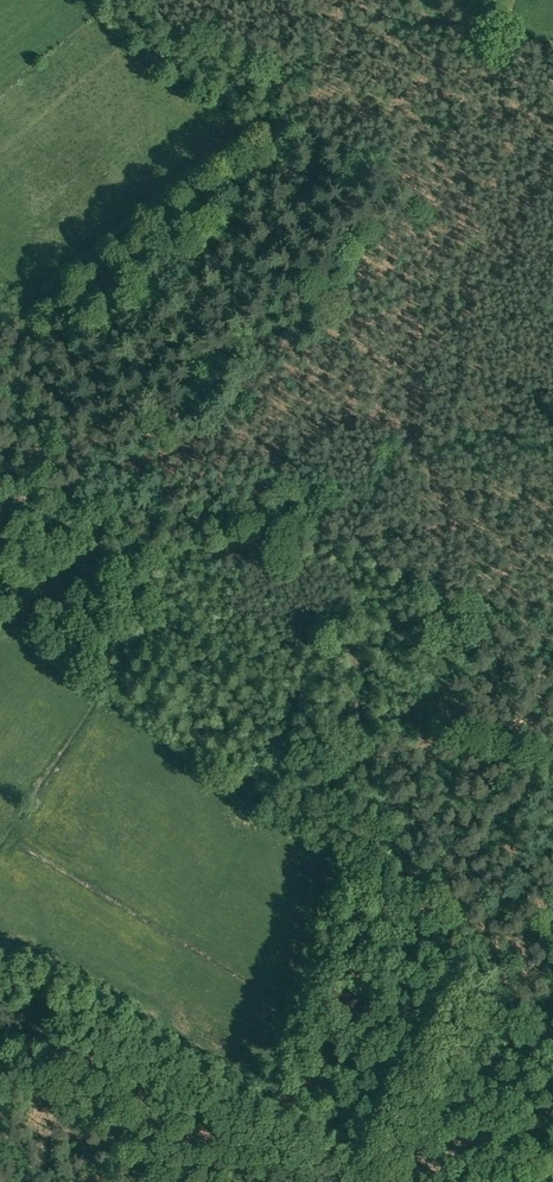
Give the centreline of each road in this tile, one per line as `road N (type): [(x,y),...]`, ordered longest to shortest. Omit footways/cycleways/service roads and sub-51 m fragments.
road 1 (track): [(0,358),(86,297),(236,166),(268,157),(402,157),(444,133),(474,76),(499,73),(552,97)]
road 2 (track): [(352,1181),(0,968)]

